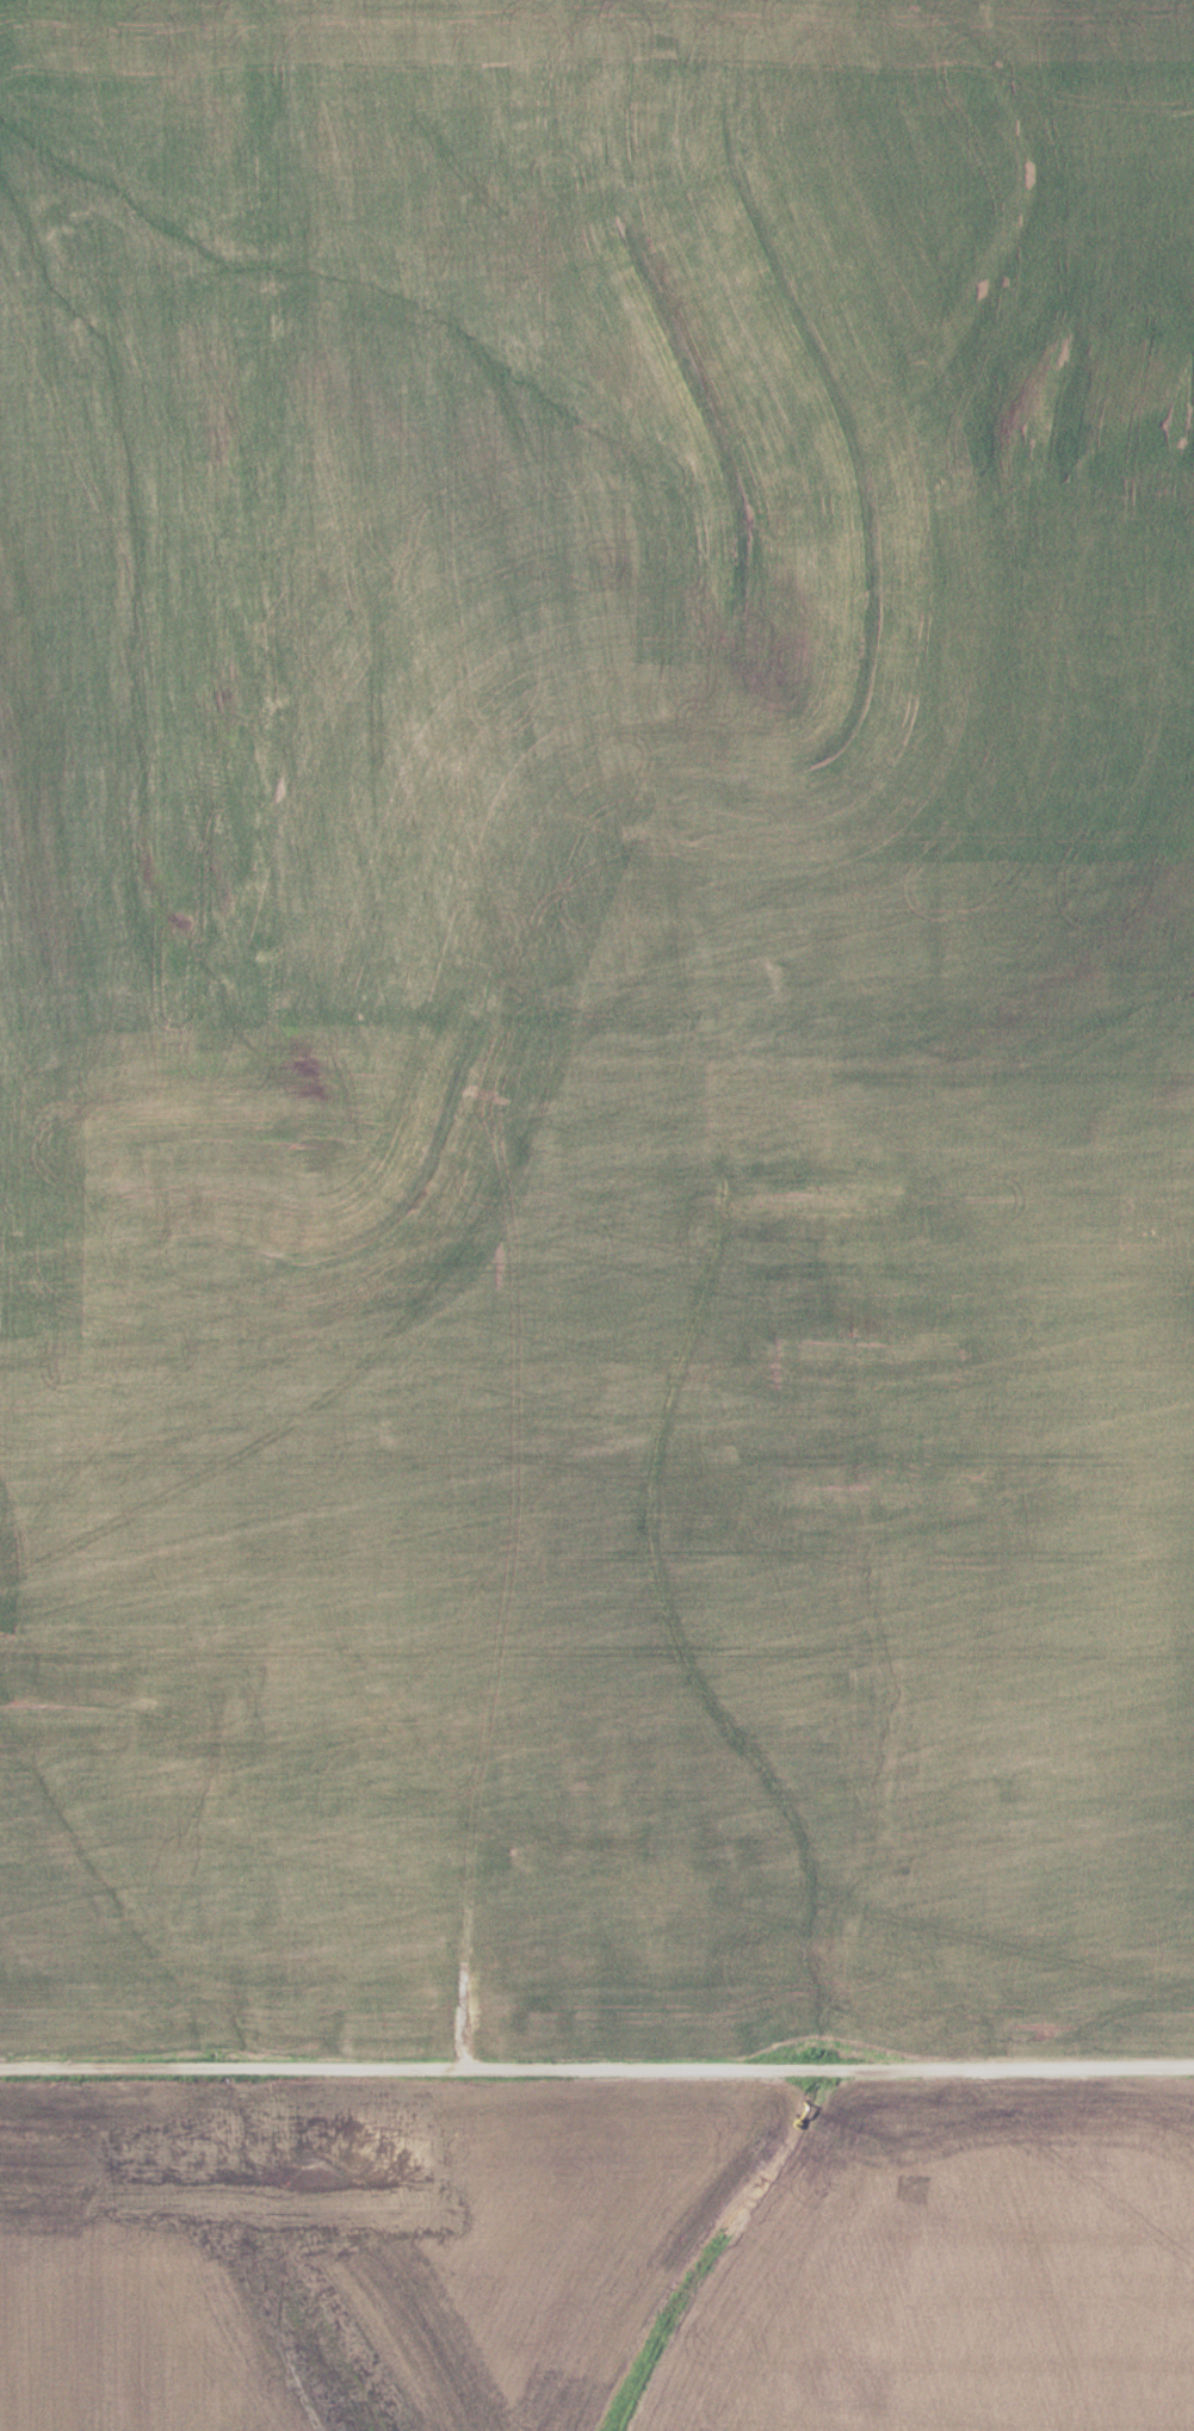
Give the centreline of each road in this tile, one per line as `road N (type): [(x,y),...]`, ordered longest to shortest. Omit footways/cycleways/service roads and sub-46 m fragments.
road 1 (residential): [(1193,2066),(0,2068)]

